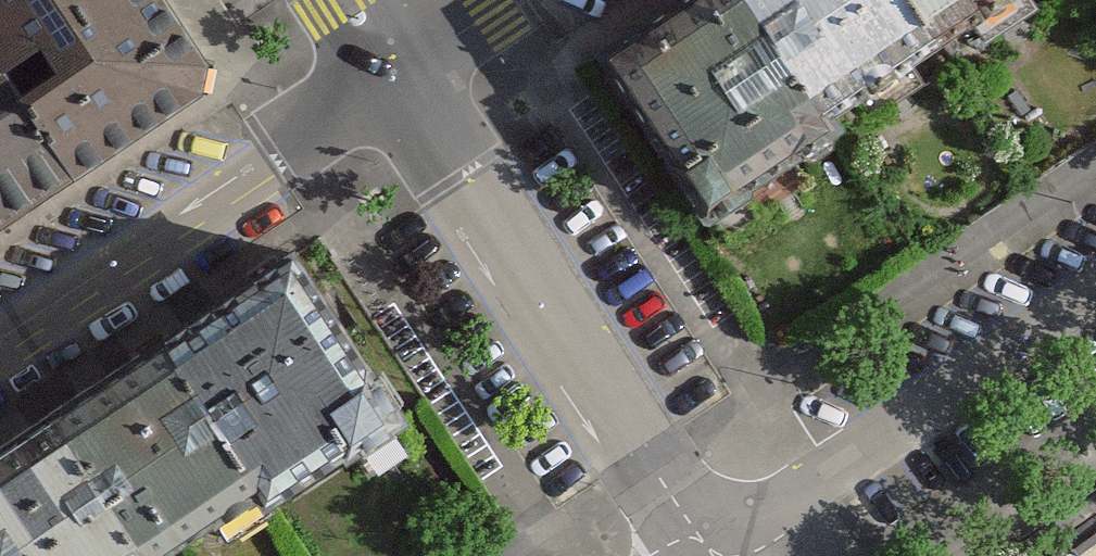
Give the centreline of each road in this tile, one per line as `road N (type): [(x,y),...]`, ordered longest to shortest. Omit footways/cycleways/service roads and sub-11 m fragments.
road 1 (residential): [(392,61),(711,543)]
road 2 (residential): [(392,61),(0,326)]
road 3 (residential): [(1095,285),(711,543)]

